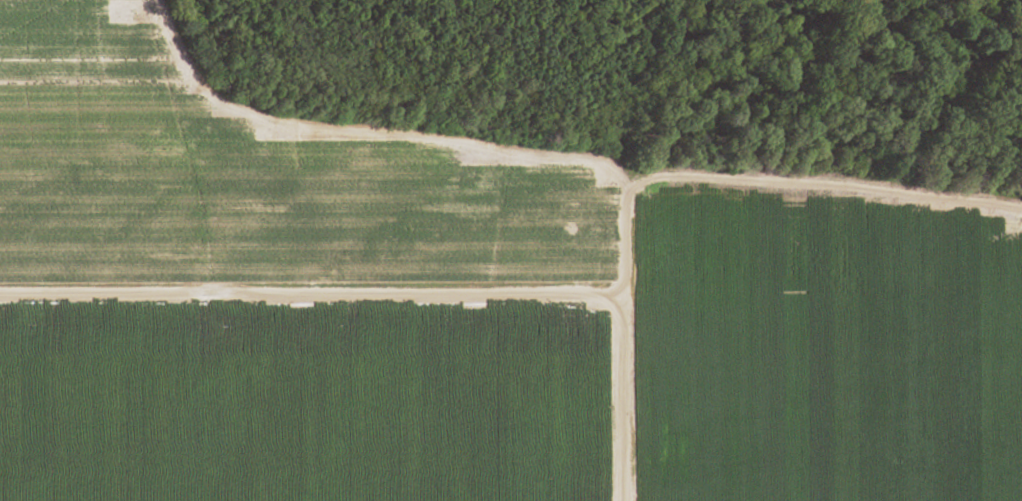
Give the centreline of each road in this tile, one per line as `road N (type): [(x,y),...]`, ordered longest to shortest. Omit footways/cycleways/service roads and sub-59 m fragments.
road 1 (track): [(1021,210),(763,180),(627,174),(432,134),(340,131),(252,113),(199,84),(149,0)]
road 2 (track): [(0,299),(592,305),(604,299),(613,276),(627,174)]

